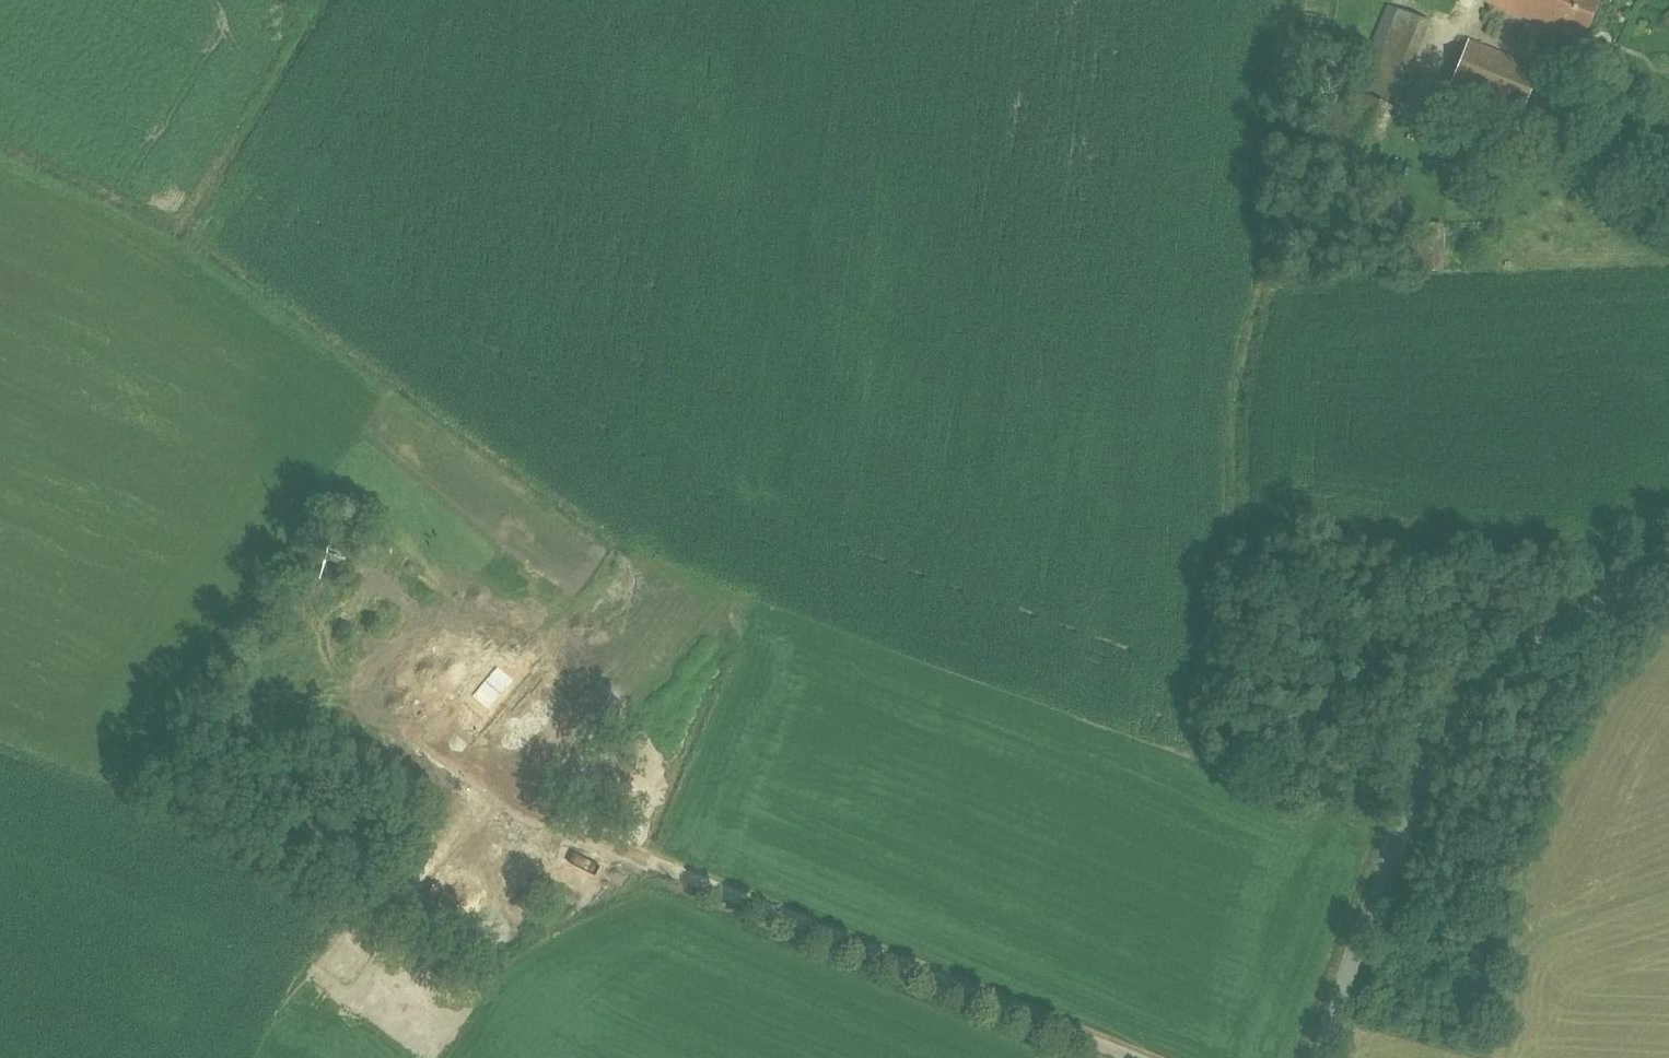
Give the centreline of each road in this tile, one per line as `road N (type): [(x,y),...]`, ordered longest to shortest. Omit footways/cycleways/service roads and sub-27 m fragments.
road 1 (unclassified): [(1320,1057),(1461,711),(1529,644),(1668,573)]

